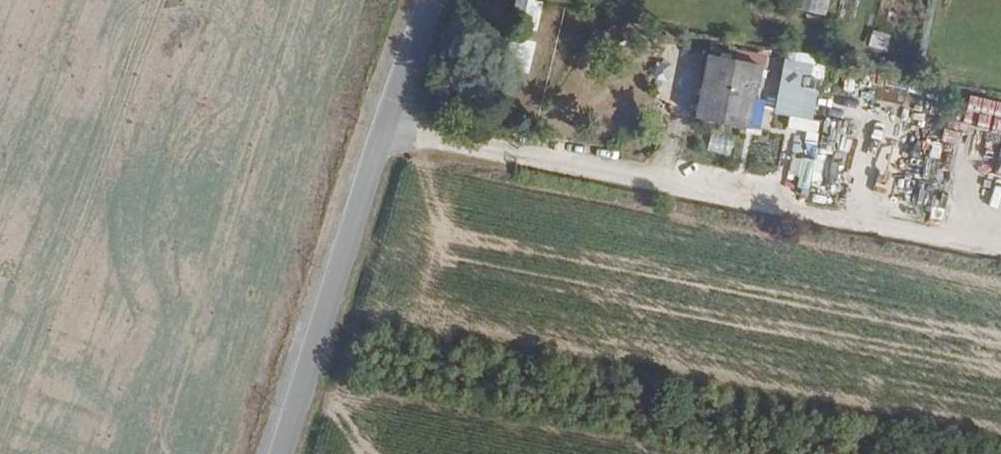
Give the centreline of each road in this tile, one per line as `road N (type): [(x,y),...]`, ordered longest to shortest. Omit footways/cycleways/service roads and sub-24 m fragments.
road 1 (track): [(1000,243),(387,125)]
road 2 (unclassified): [(433,0),(283,453)]

